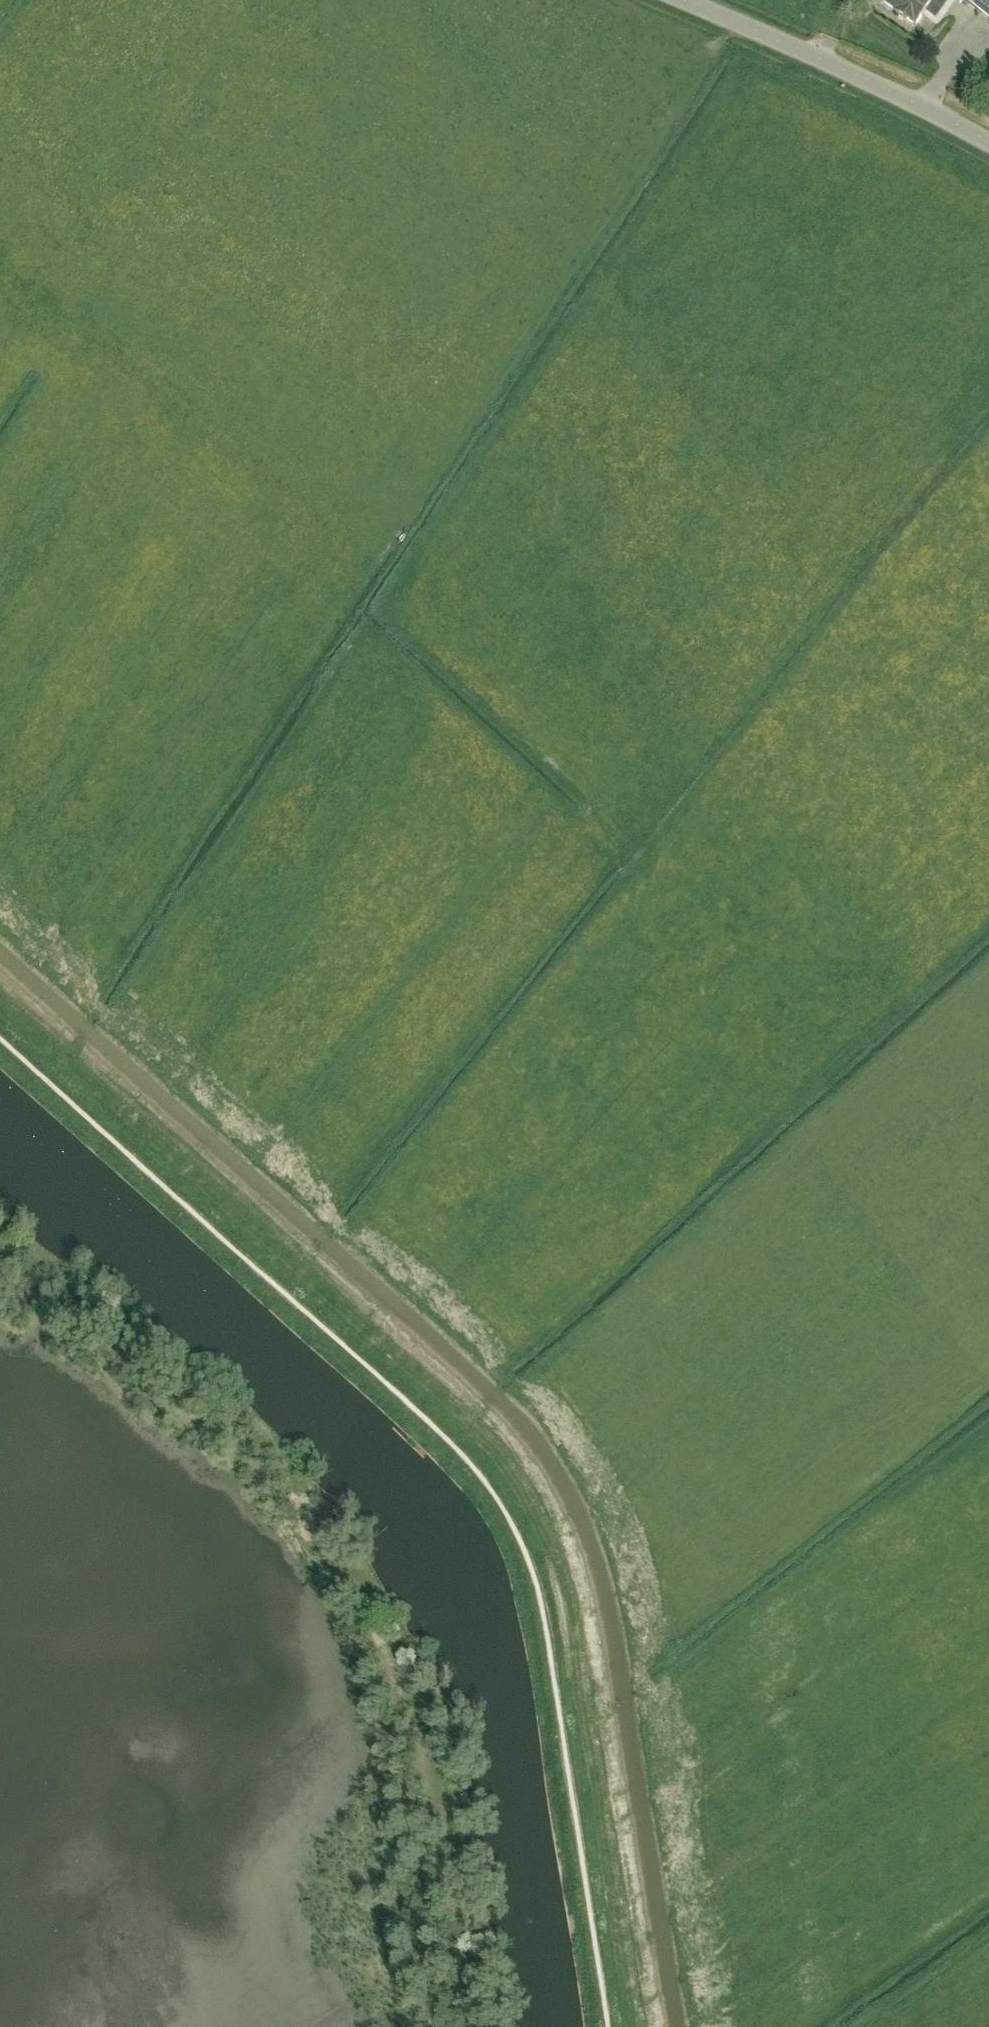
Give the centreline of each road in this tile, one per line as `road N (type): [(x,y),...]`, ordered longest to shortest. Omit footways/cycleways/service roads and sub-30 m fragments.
road 1 (unclassified): [(988,138),(814,44),(708,0)]

